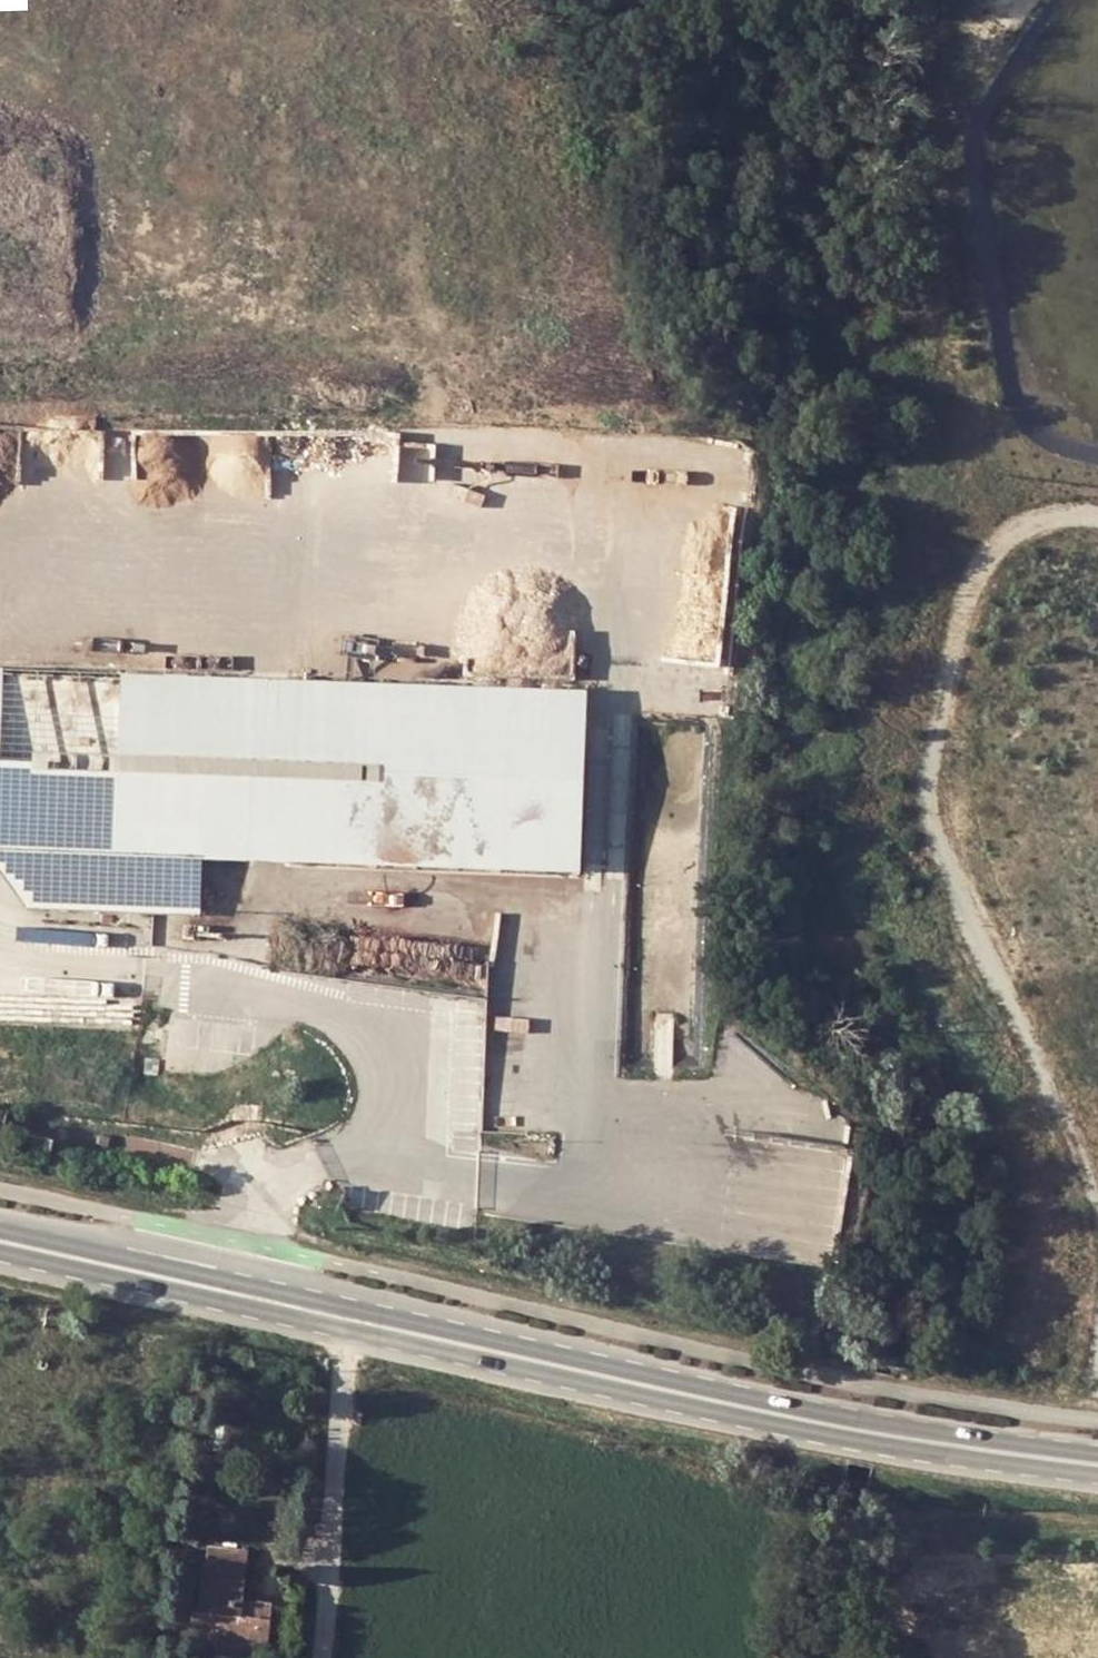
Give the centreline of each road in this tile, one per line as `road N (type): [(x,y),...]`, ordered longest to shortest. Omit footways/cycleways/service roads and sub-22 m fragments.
road 1 (secondary): [(1097,1467),(687,1397),(0,1246)]
road 2 (track): [(354,1324),(318,1657)]

